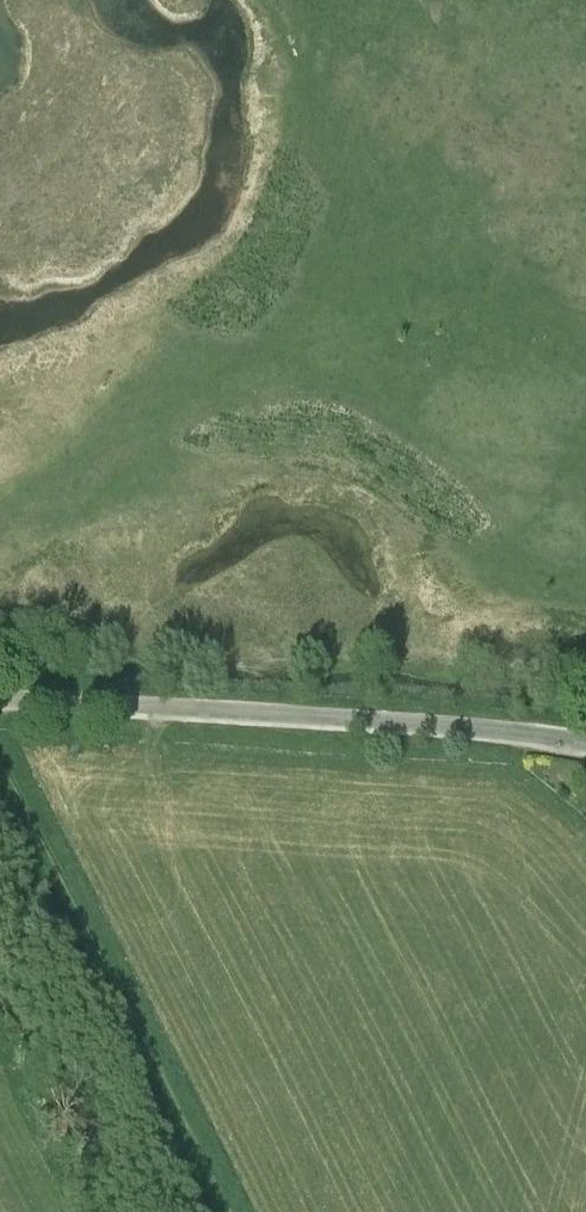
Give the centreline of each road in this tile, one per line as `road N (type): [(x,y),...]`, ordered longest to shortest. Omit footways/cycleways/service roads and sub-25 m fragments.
road 1 (unclassified): [(585,743),(445,726),(0,698)]

